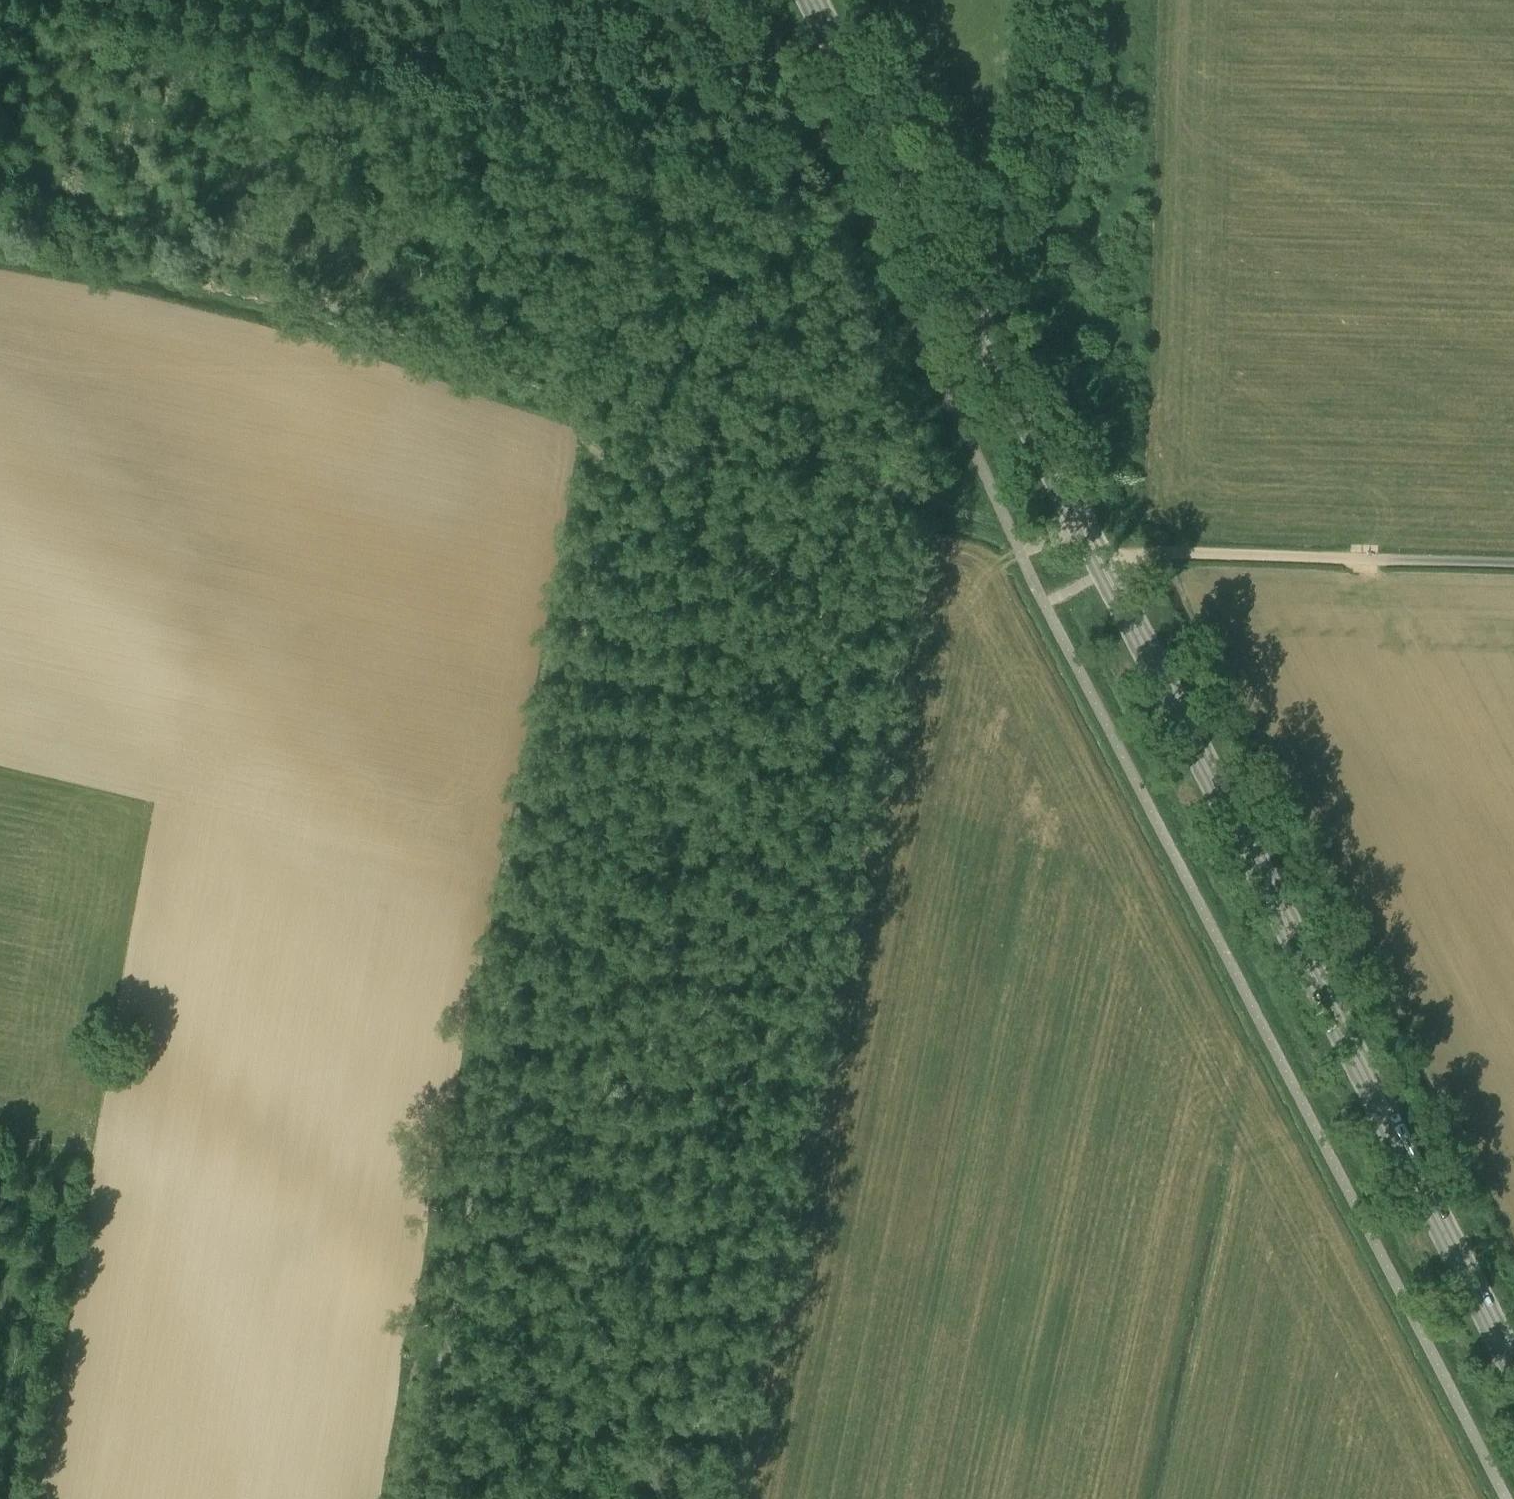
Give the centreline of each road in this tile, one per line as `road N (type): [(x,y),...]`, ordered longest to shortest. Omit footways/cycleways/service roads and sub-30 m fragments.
road 1 (primary): [(1513,1368),(811,0)]
road 2 (track): [(984,339),(1089,0)]

